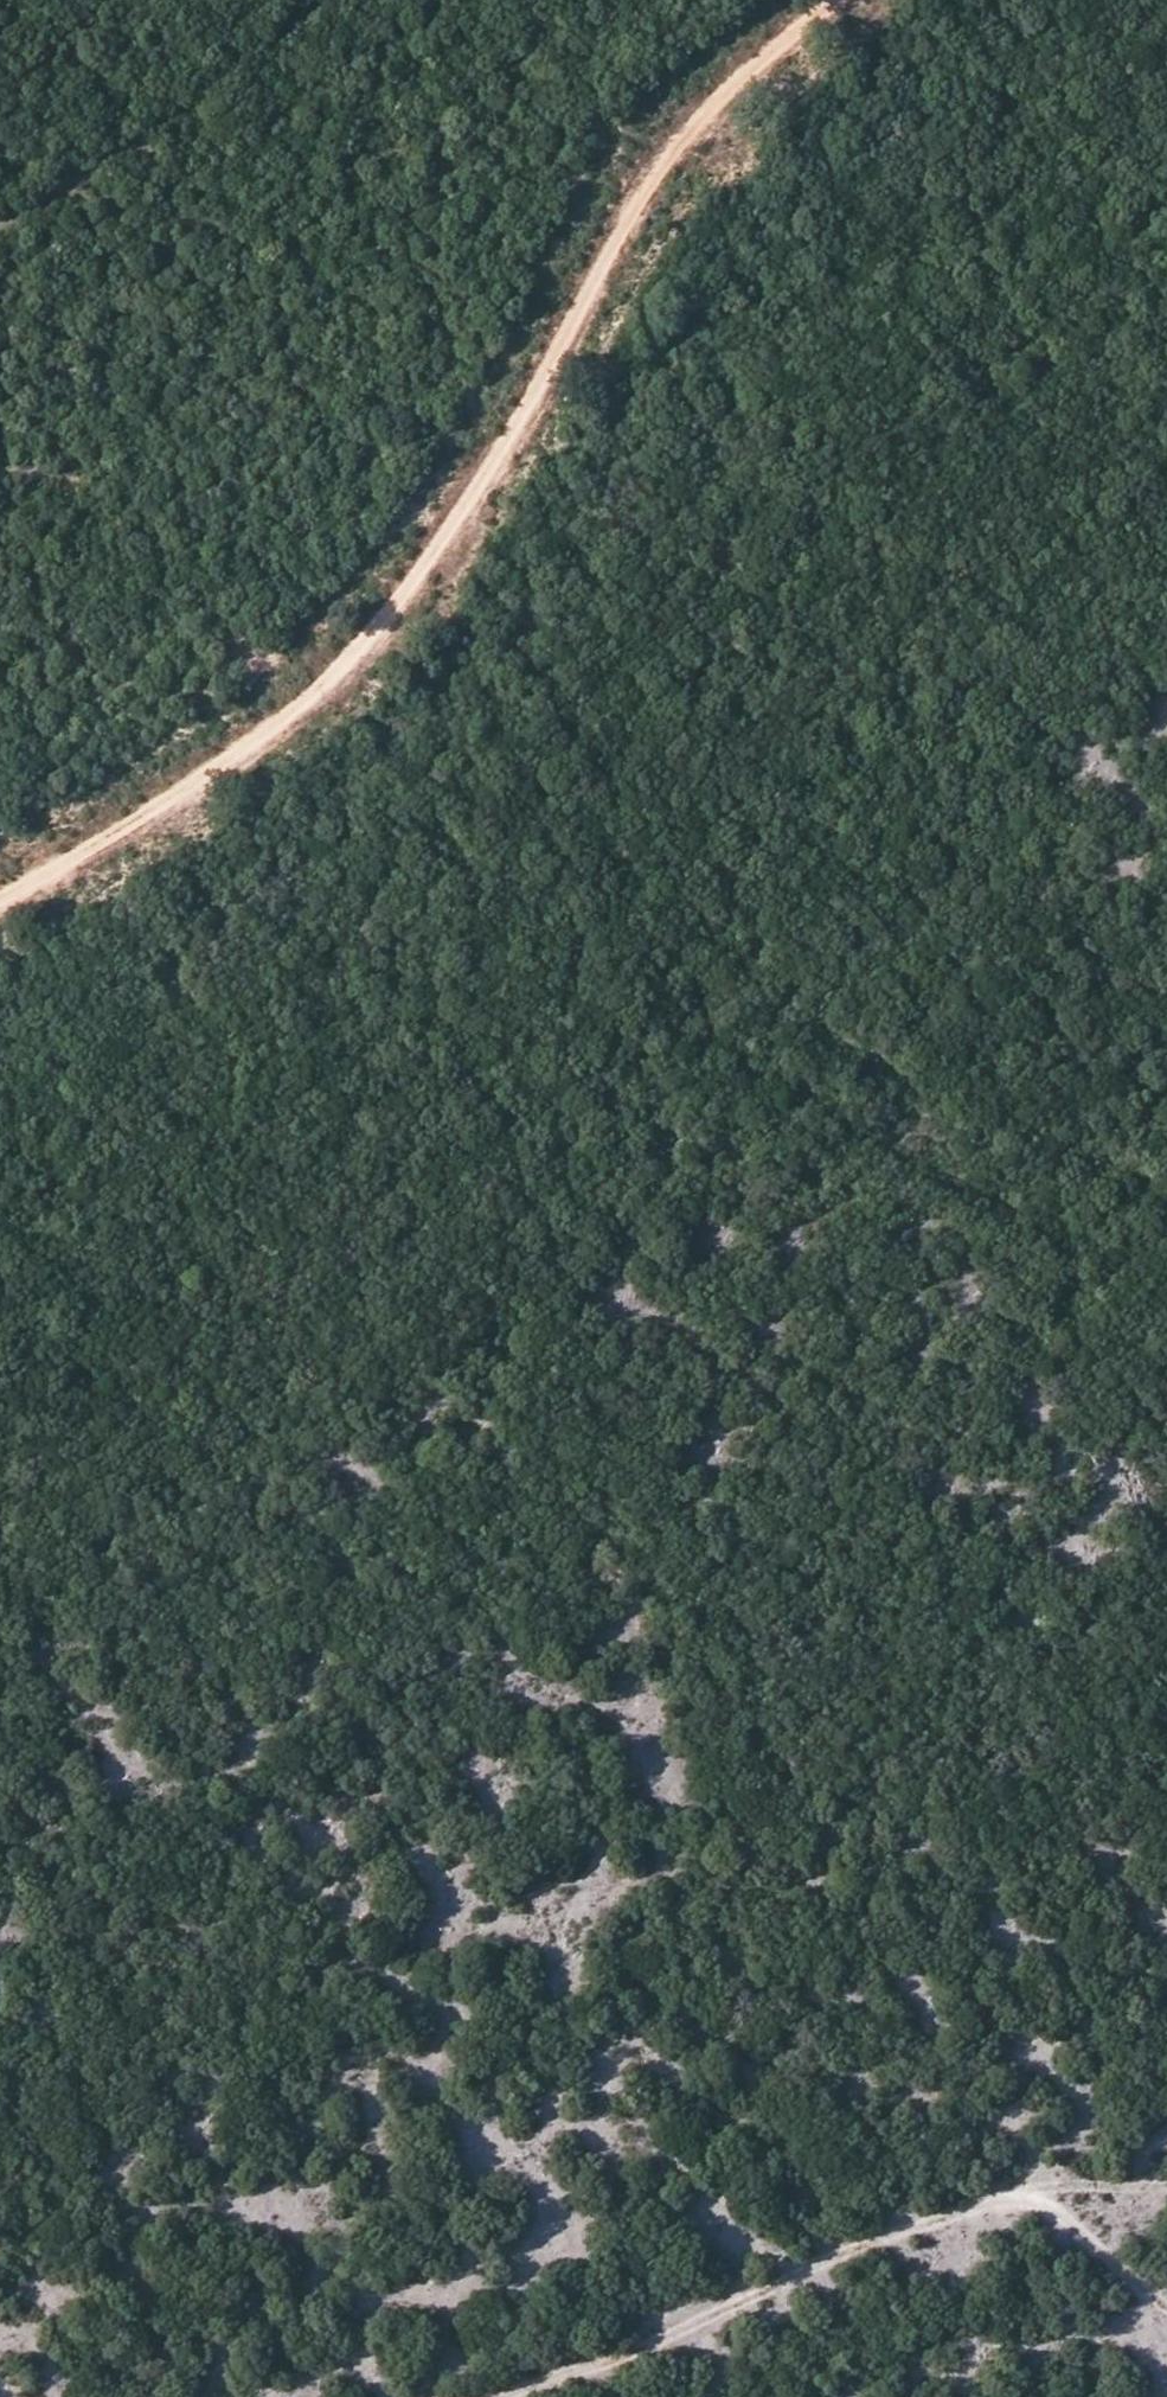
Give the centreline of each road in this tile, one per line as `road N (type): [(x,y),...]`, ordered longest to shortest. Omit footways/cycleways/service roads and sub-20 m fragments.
road 1 (track): [(847,0),(728,98),(673,165),(527,418),(352,667),(210,787),(0,909)]
road 2 (track): [(484,2396),(626,2353),(794,2271),(990,2207),(1052,2211),(1166,2313)]

